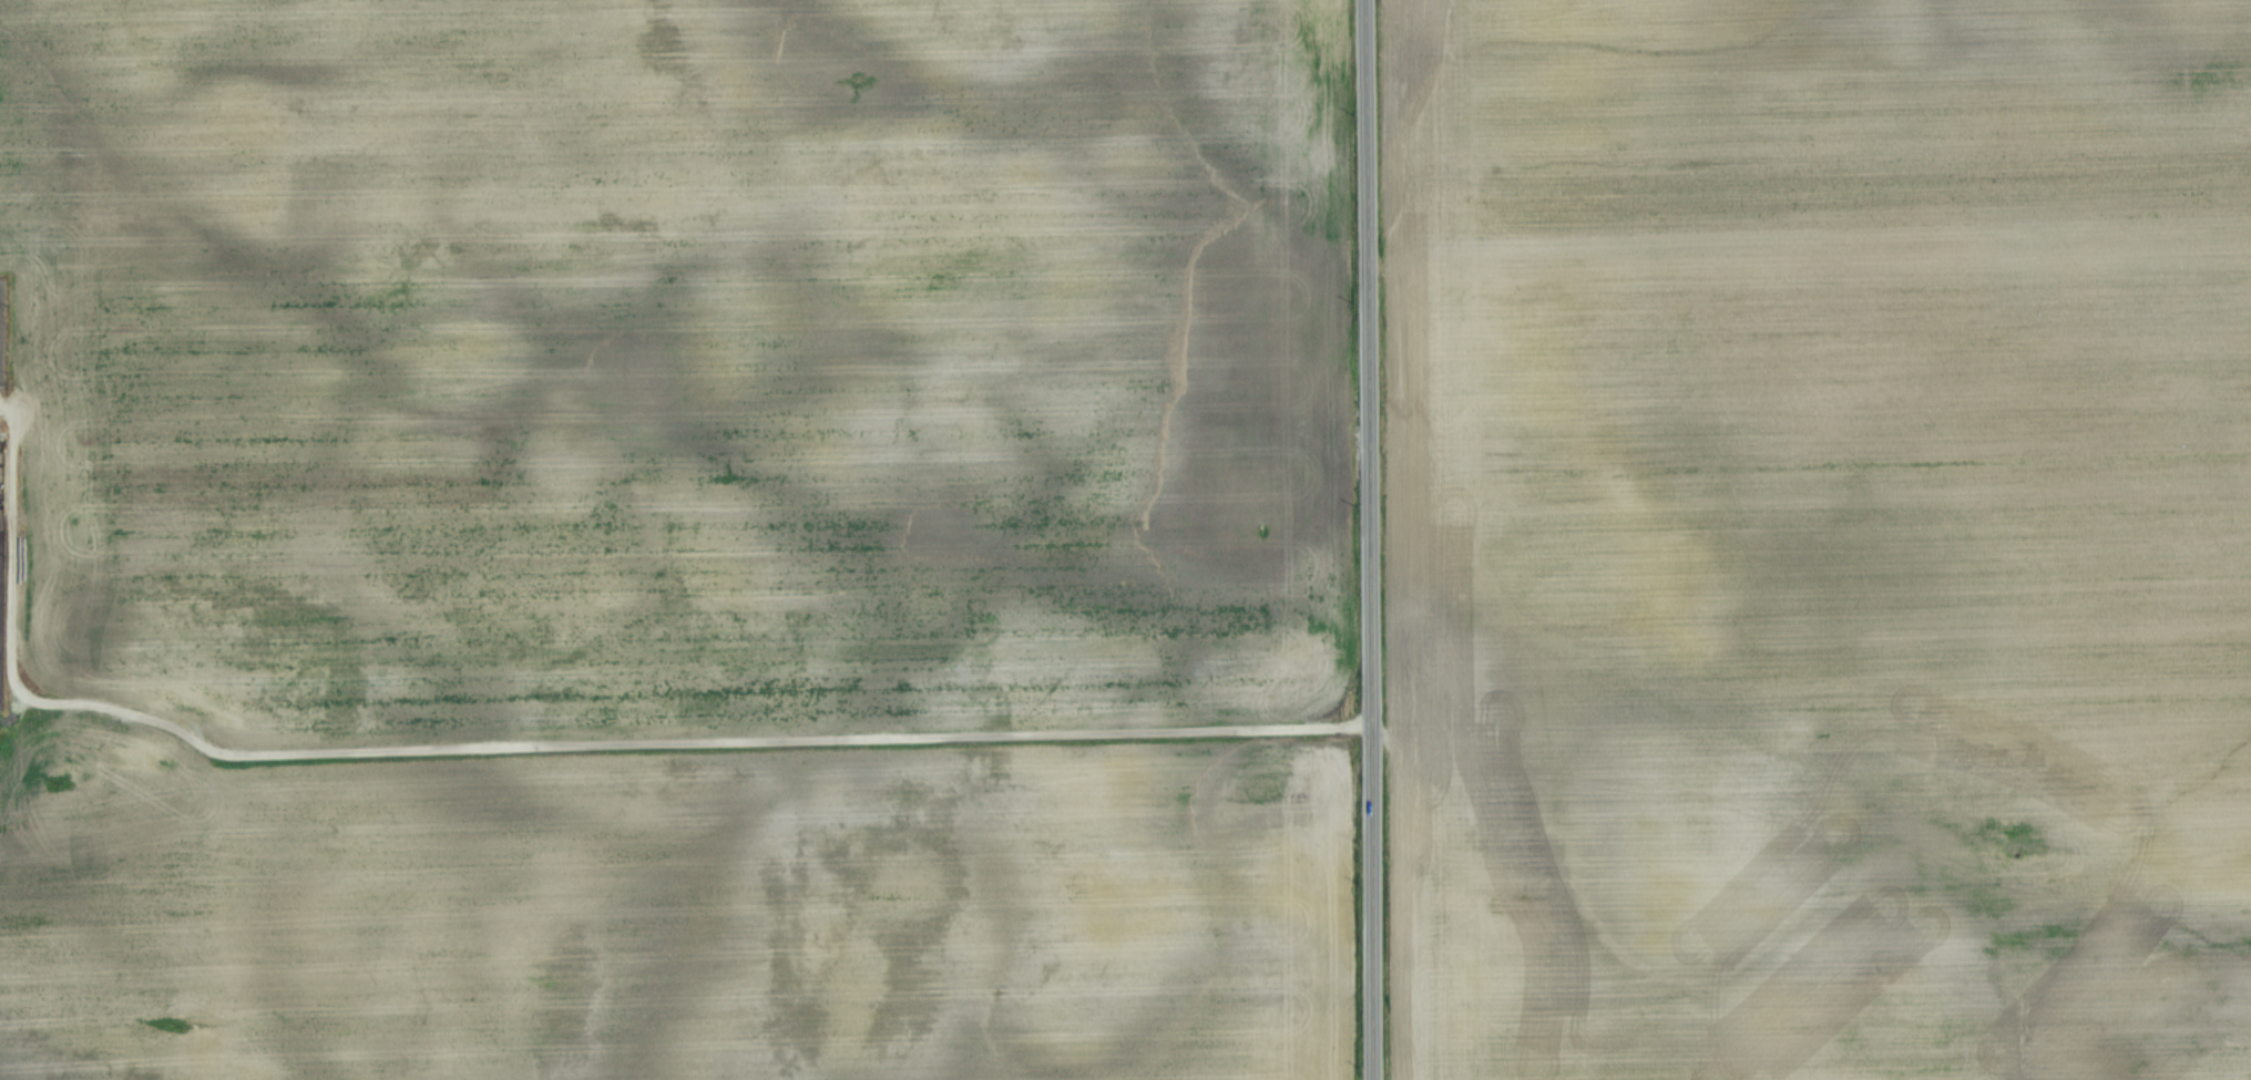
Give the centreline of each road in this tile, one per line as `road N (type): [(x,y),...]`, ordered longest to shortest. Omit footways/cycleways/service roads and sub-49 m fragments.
road 1 (secondary): [(1374,1079),(1365,0)]

